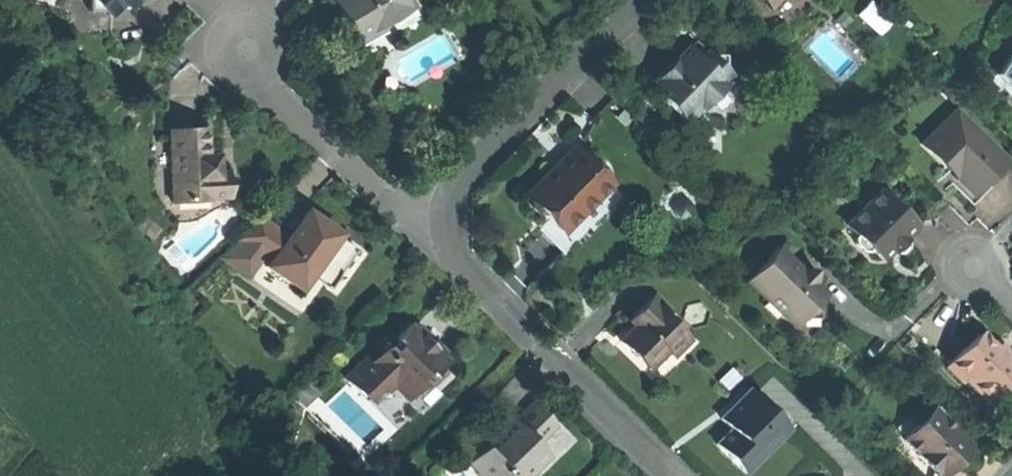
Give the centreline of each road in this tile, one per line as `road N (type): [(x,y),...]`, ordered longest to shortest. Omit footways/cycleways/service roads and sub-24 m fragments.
road 1 (residential): [(673,475),(474,280),(446,227)]
road 2 (residential): [(446,227),(465,175),(636,0)]
road 3 (residential): [(446,227),(403,211),(267,96),(244,54)]

